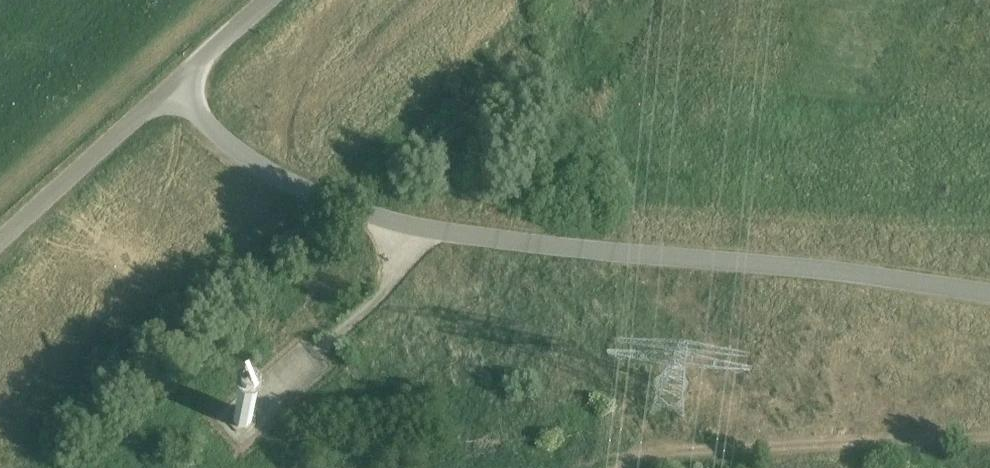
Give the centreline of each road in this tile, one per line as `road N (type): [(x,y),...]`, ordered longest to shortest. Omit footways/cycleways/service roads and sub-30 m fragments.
road 1 (unclassified): [(989,293),(426,230),(276,177),(218,135),(172,88)]
road 2 (track): [(989,442),(648,457),(619,467)]
road 3 (unclassified): [(0,238),(172,88)]
road 4 (unclassified): [(172,88),(267,0)]

